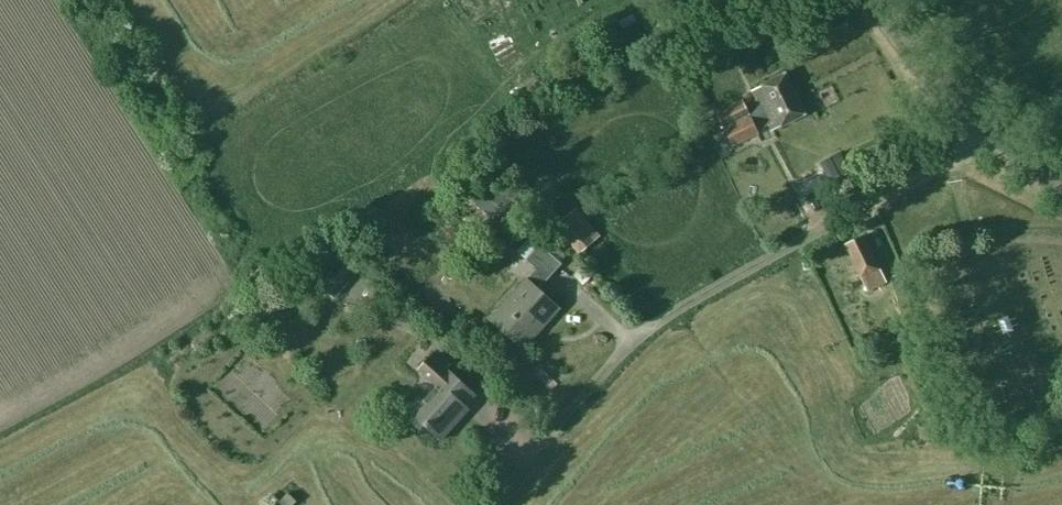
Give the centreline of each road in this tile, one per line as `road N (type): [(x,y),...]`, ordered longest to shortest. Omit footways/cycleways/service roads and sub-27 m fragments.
road 1 (residential): [(553,429),(656,322),(937,161),(977,121)]
road 2 (tertiary): [(977,121),(877,0)]

